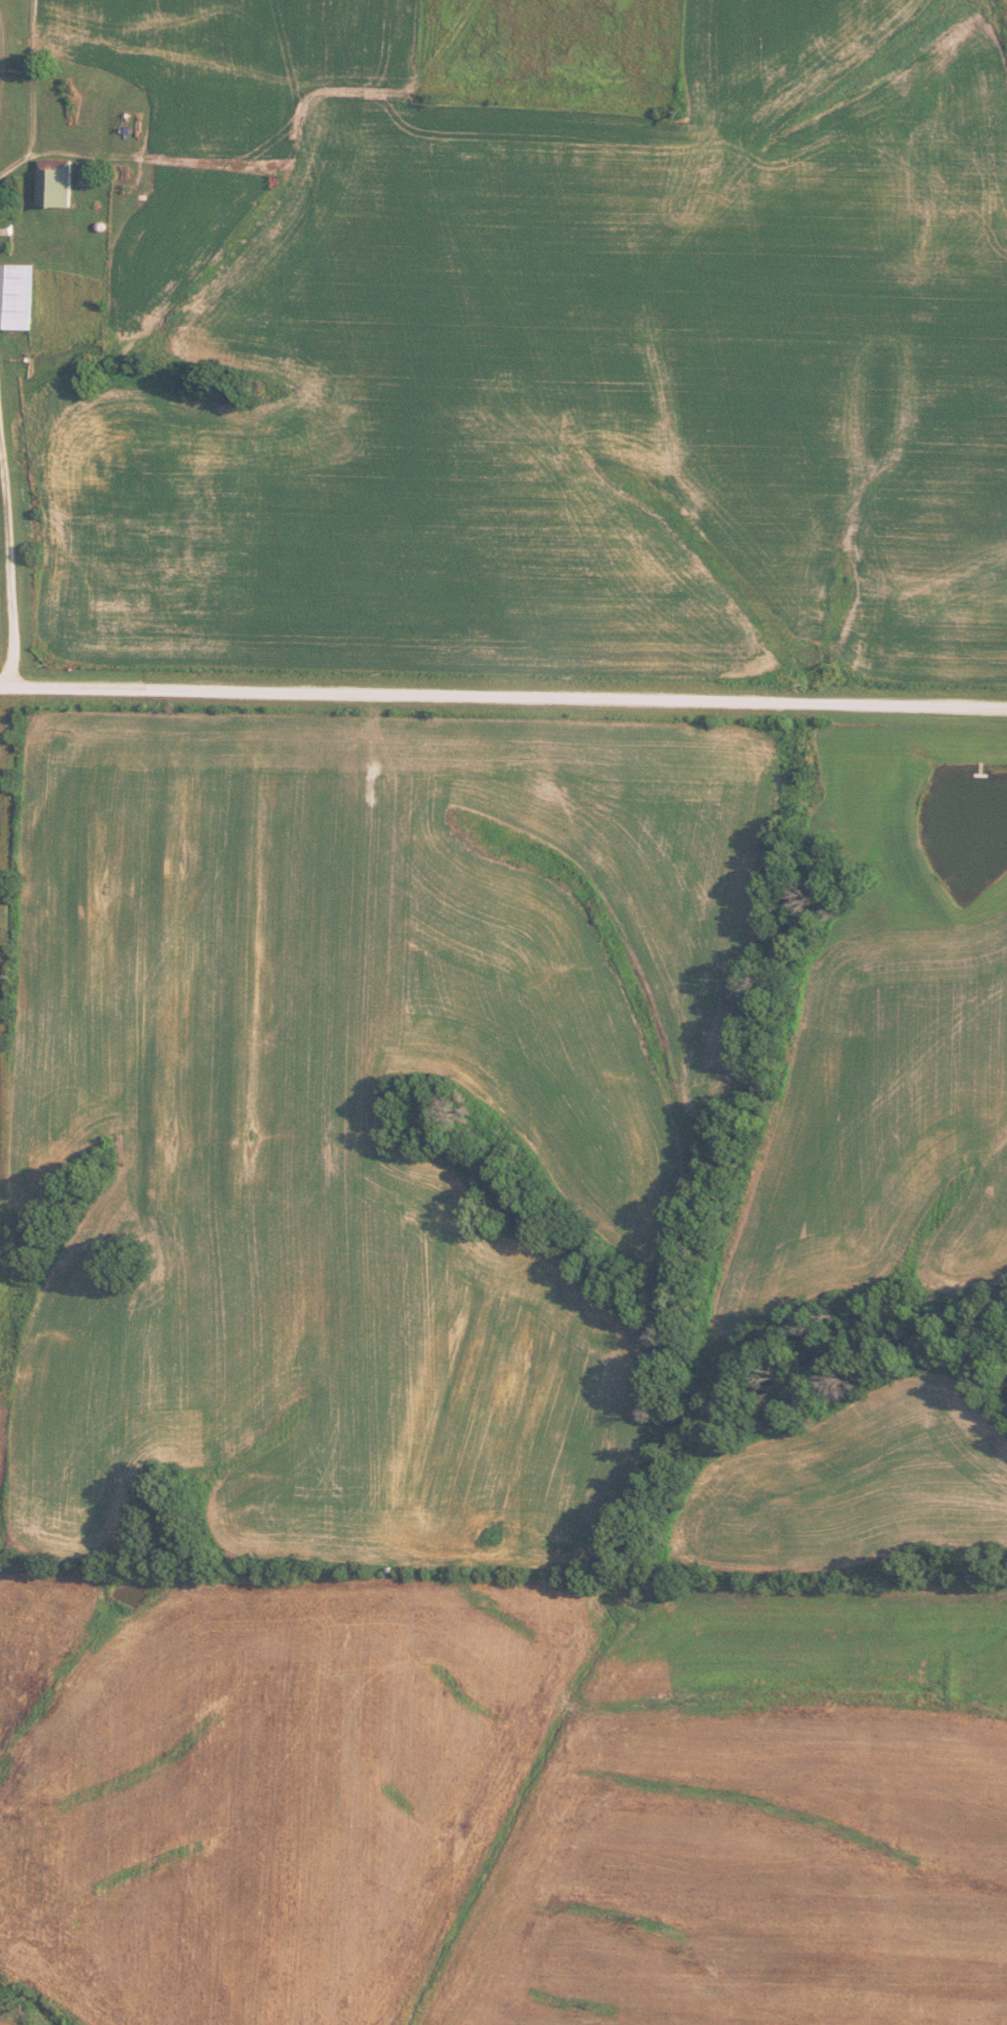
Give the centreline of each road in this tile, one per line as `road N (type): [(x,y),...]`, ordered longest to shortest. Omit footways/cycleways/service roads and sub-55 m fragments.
road 1 (residential): [(1006,713),(0,689)]

